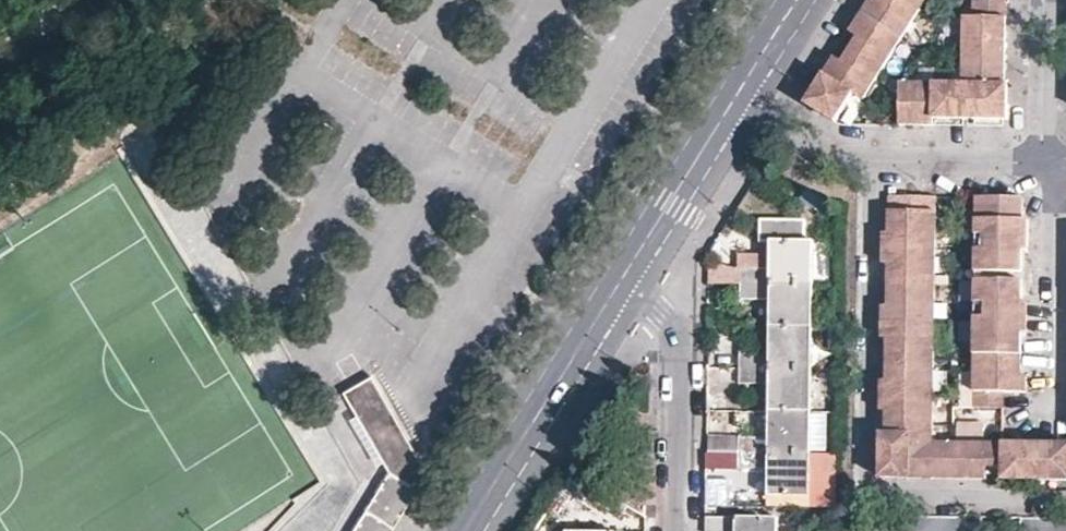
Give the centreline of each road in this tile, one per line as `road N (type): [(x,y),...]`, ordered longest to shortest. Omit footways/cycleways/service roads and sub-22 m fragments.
road 1 (residential): [(867,498),(869,163)]
road 2 (tertiary): [(464,530),(629,275)]
road 3 (residential): [(675,530),(678,341),(629,275)]
road 4 (residential): [(1052,408),(1054,188),(1047,166)]
road 5 (tertiary): [(629,275),(736,100)]
road 6 (residential): [(867,498),(1065,499)]
road 7 (residential): [(1047,166),(869,163)]
road 8 (residential): [(1047,166),(1045,0)]
road 9 (residential): [(869,163),(822,153),(736,100)]

